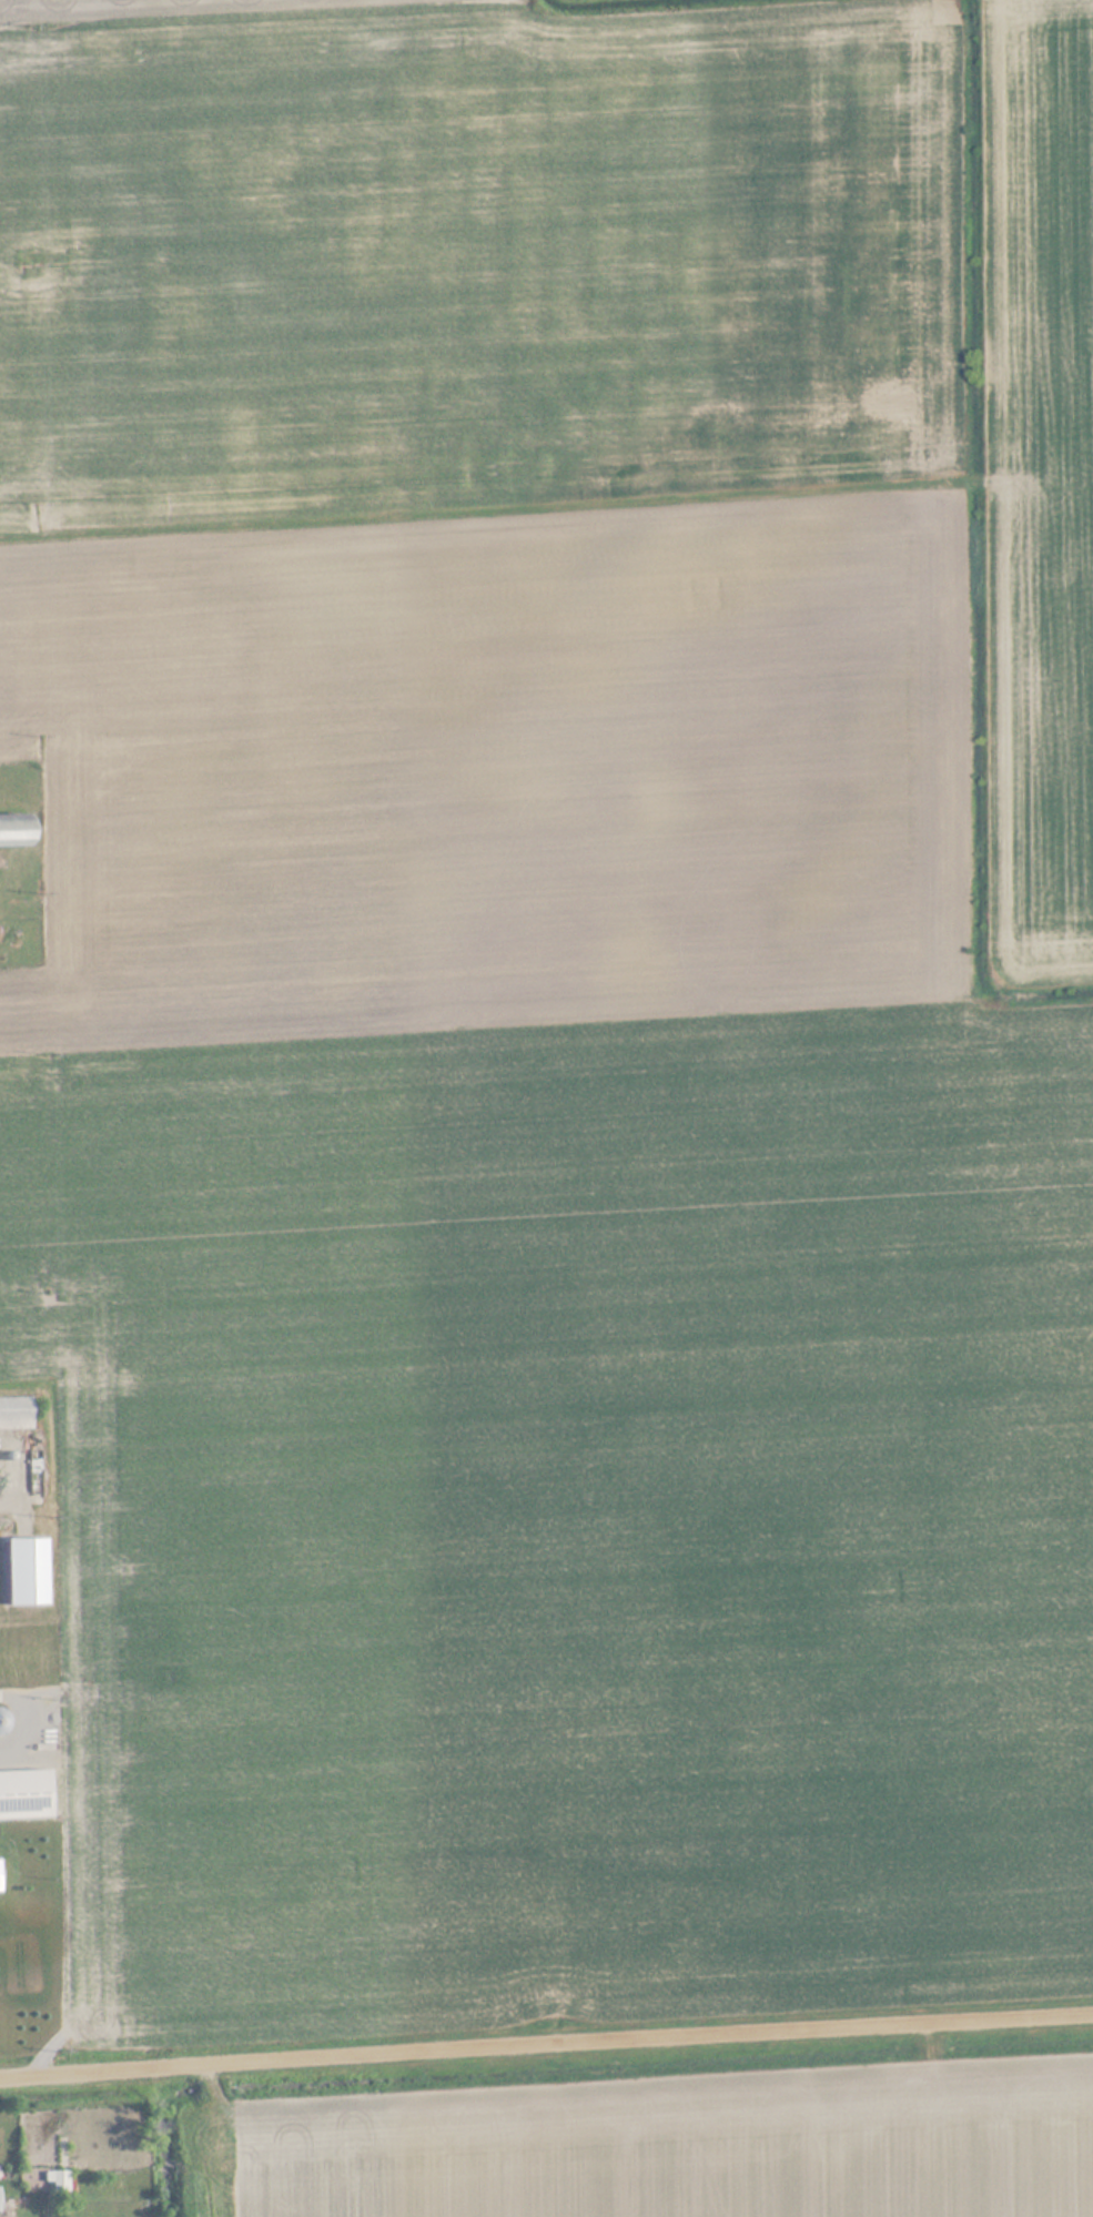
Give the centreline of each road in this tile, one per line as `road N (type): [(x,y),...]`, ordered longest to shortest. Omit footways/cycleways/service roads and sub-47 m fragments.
road 1 (residential): [(0,2078),(1092,2019)]

